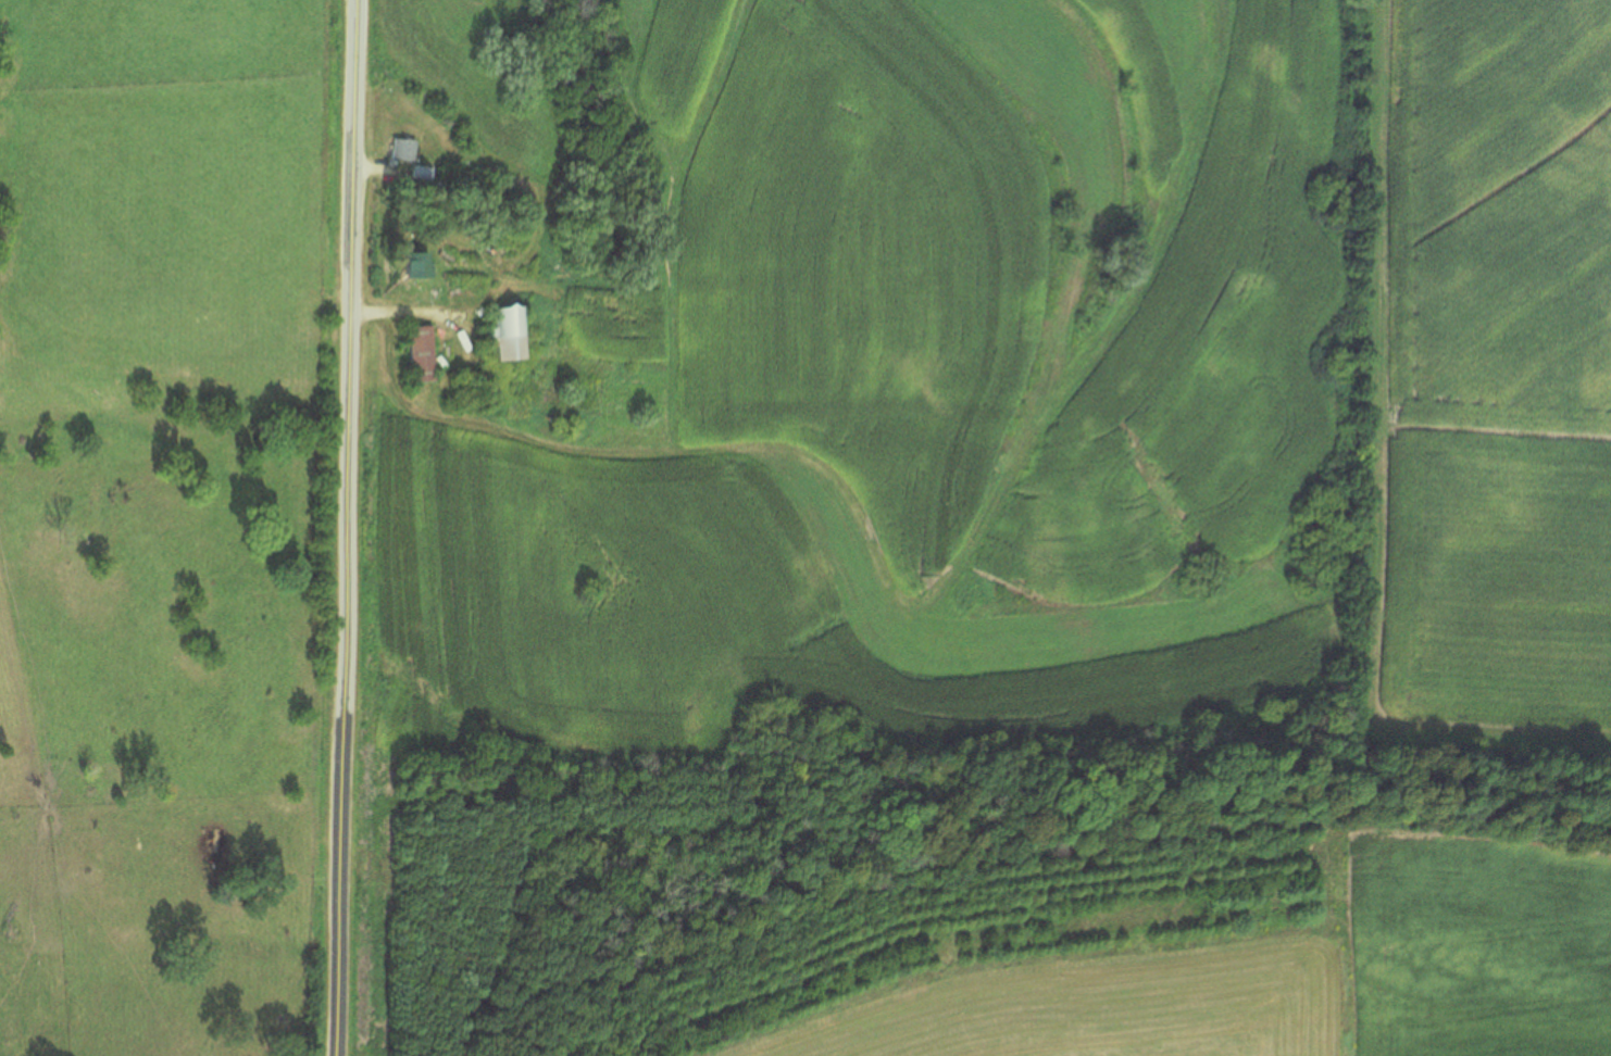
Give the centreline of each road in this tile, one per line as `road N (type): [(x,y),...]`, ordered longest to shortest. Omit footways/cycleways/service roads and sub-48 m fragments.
road 1 (secondary): [(334,1055),(354,0)]

